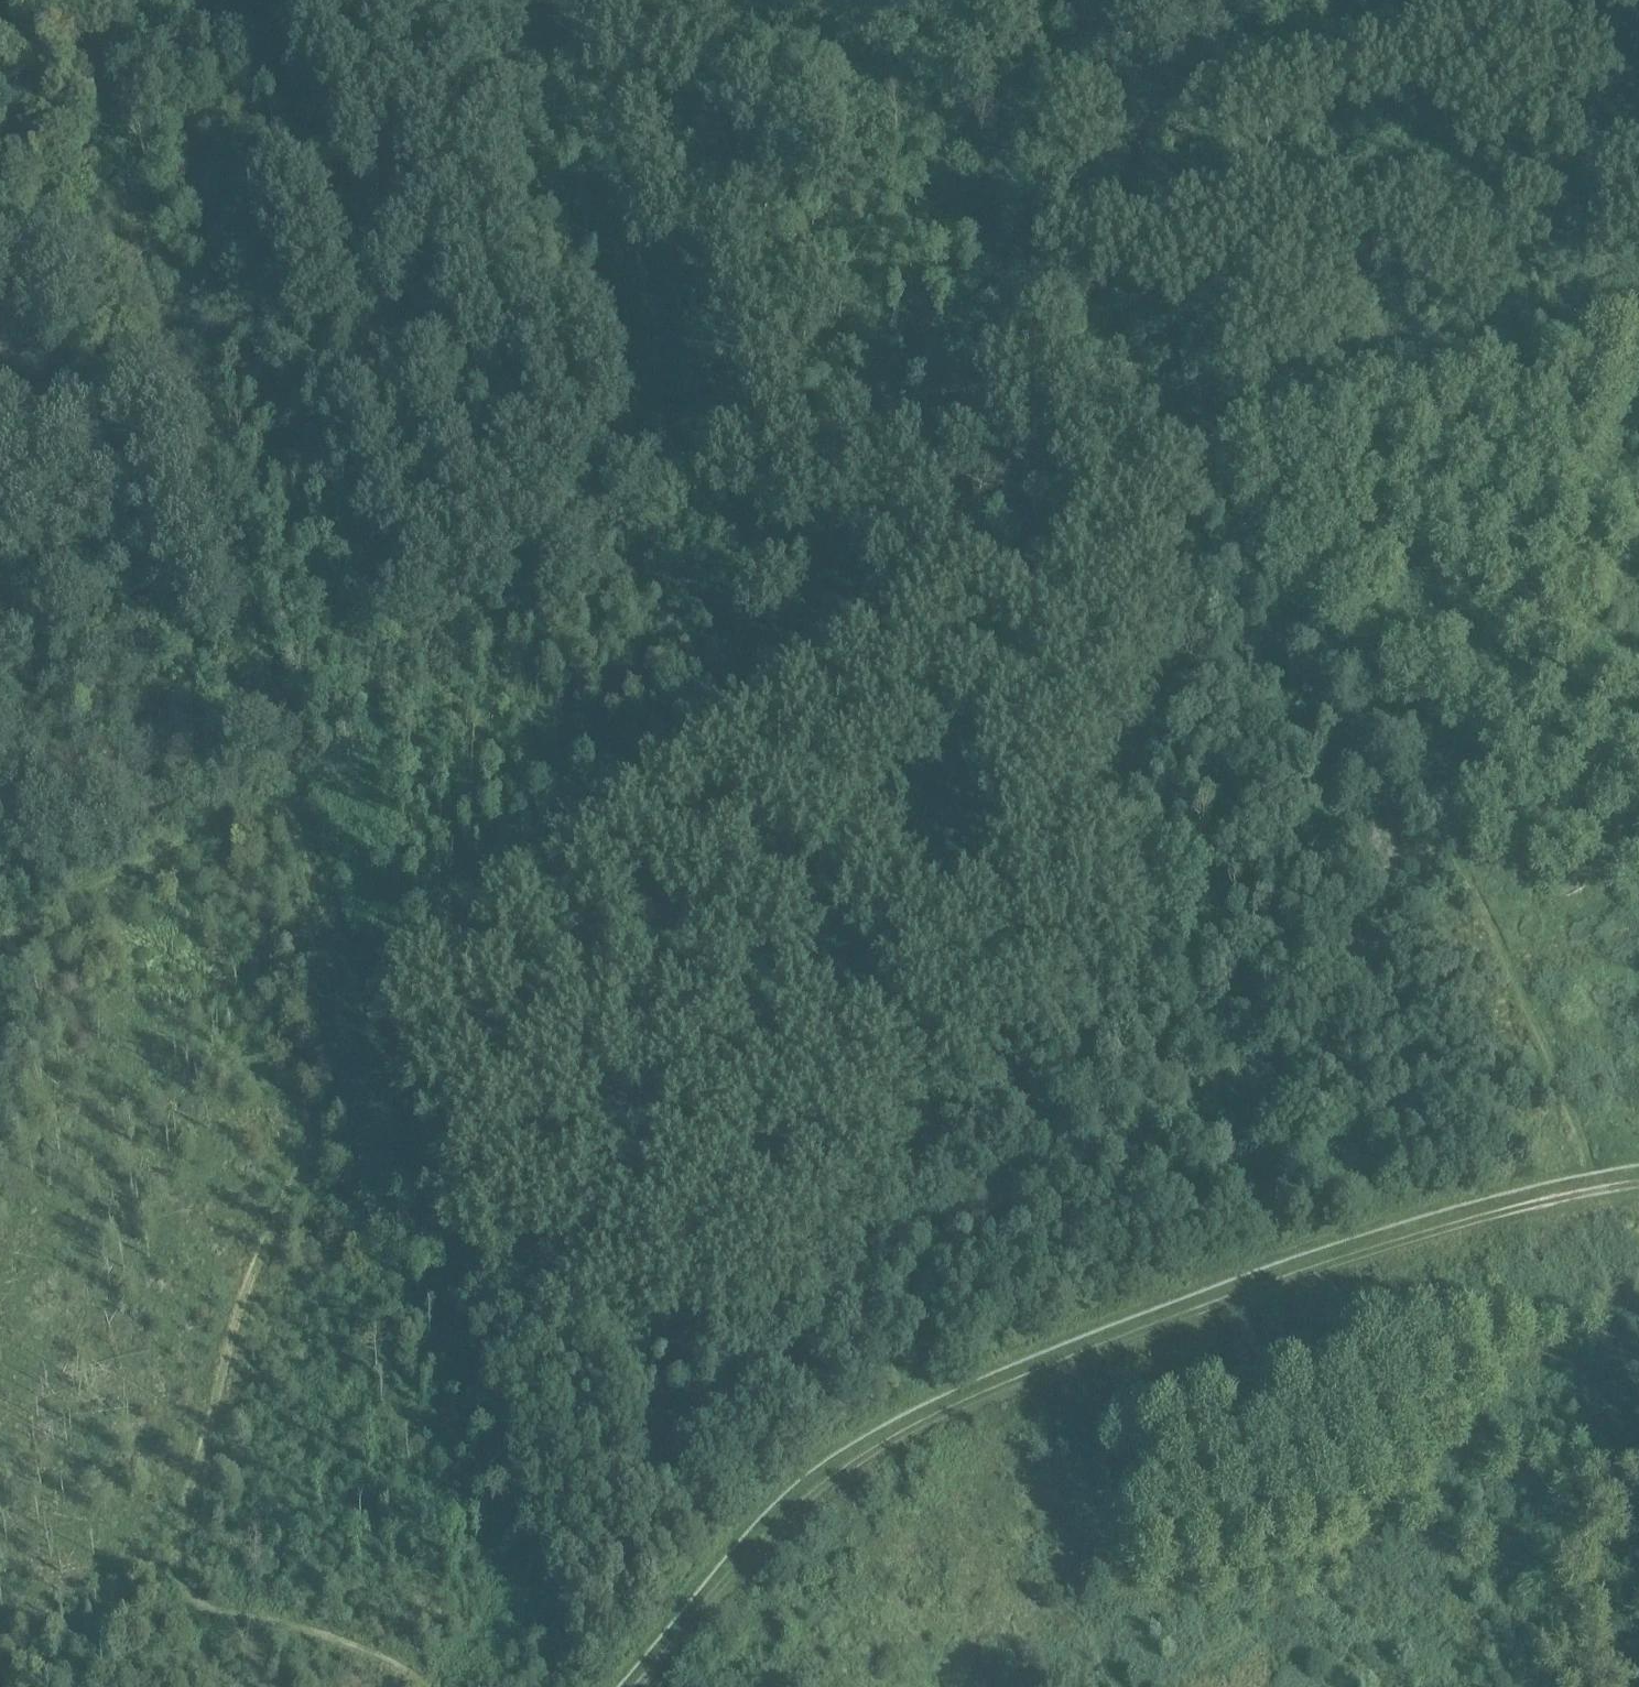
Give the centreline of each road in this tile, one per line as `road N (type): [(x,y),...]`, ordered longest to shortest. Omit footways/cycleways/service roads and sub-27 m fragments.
road 1 (track): [(639,1686),(803,1500),(925,1422),(1095,1349),(1396,1243),(1638,1184)]

